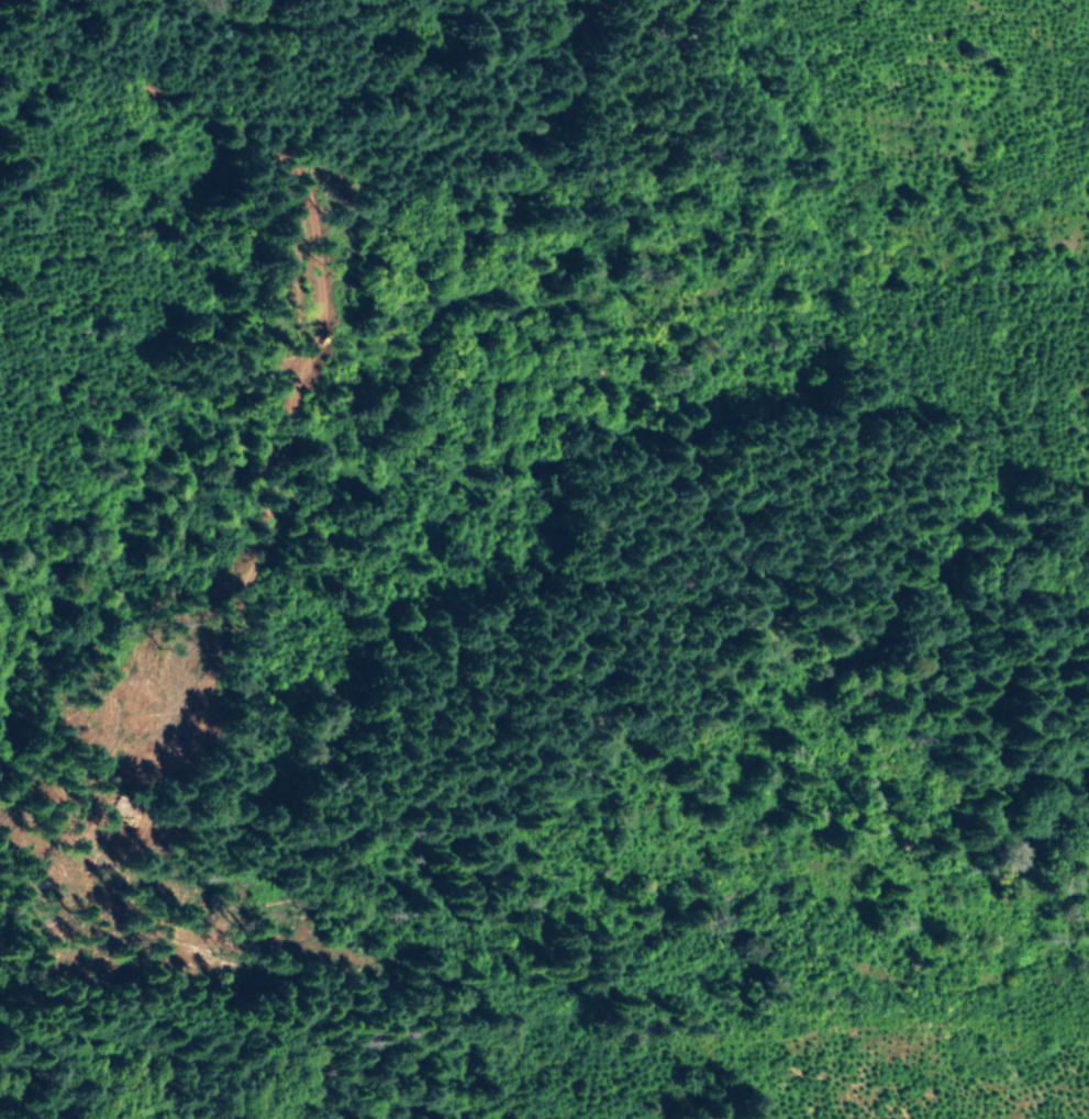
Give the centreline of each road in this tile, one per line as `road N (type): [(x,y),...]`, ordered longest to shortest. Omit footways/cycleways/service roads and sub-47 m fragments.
road 1 (track): [(316,264),(280,395),(269,557),(231,635),(222,697),(231,790),(357,909),(556,1012),(648,1003),(778,881),(1088,980)]
road 2 (track): [(886,816),(829,742),(732,547),(700,530),(624,549),(546,660),(453,765),(410,801),(298,851)]
road 3 (track): [(700,530),(675,480),(673,452),(787,254),(791,214),(736,195),(681,195),(569,235),(521,266),(445,287),(386,289),(316,264)]
road 4 (track): [(0,411),(316,264),(365,251),(371,236),(365,216),(184,96),(0,24)]
road 5 (track): [(0,286),(145,255),(185,266),(246,390),(280,395)]
road 6 (track): [(778,881),(829,835),(886,816),(938,823),(1027,864),(1088,880)]
road 7 (residential): [(163,1118),(147,1089),(35,1059)]

